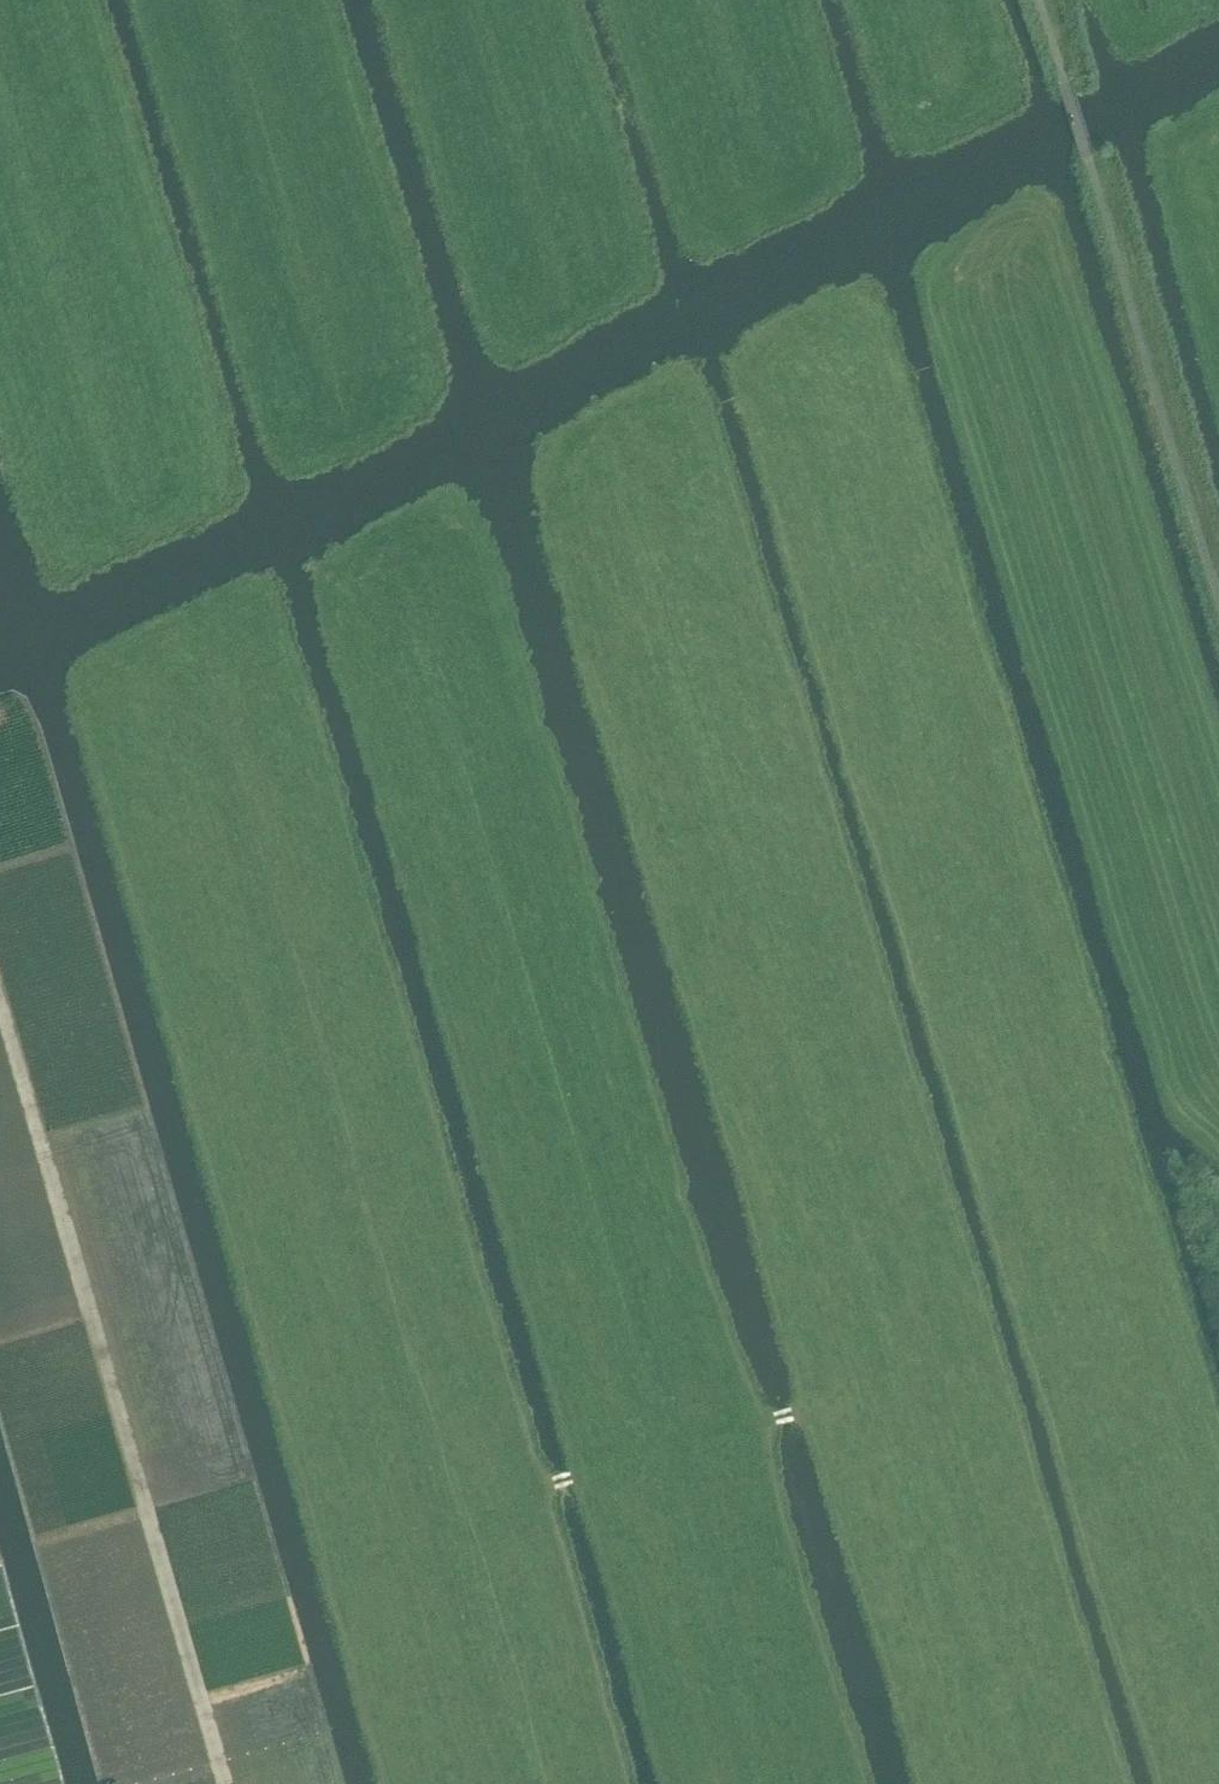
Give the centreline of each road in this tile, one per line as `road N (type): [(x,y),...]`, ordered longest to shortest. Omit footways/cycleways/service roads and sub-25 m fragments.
road 1 (track): [(225,1783),(0,993)]

